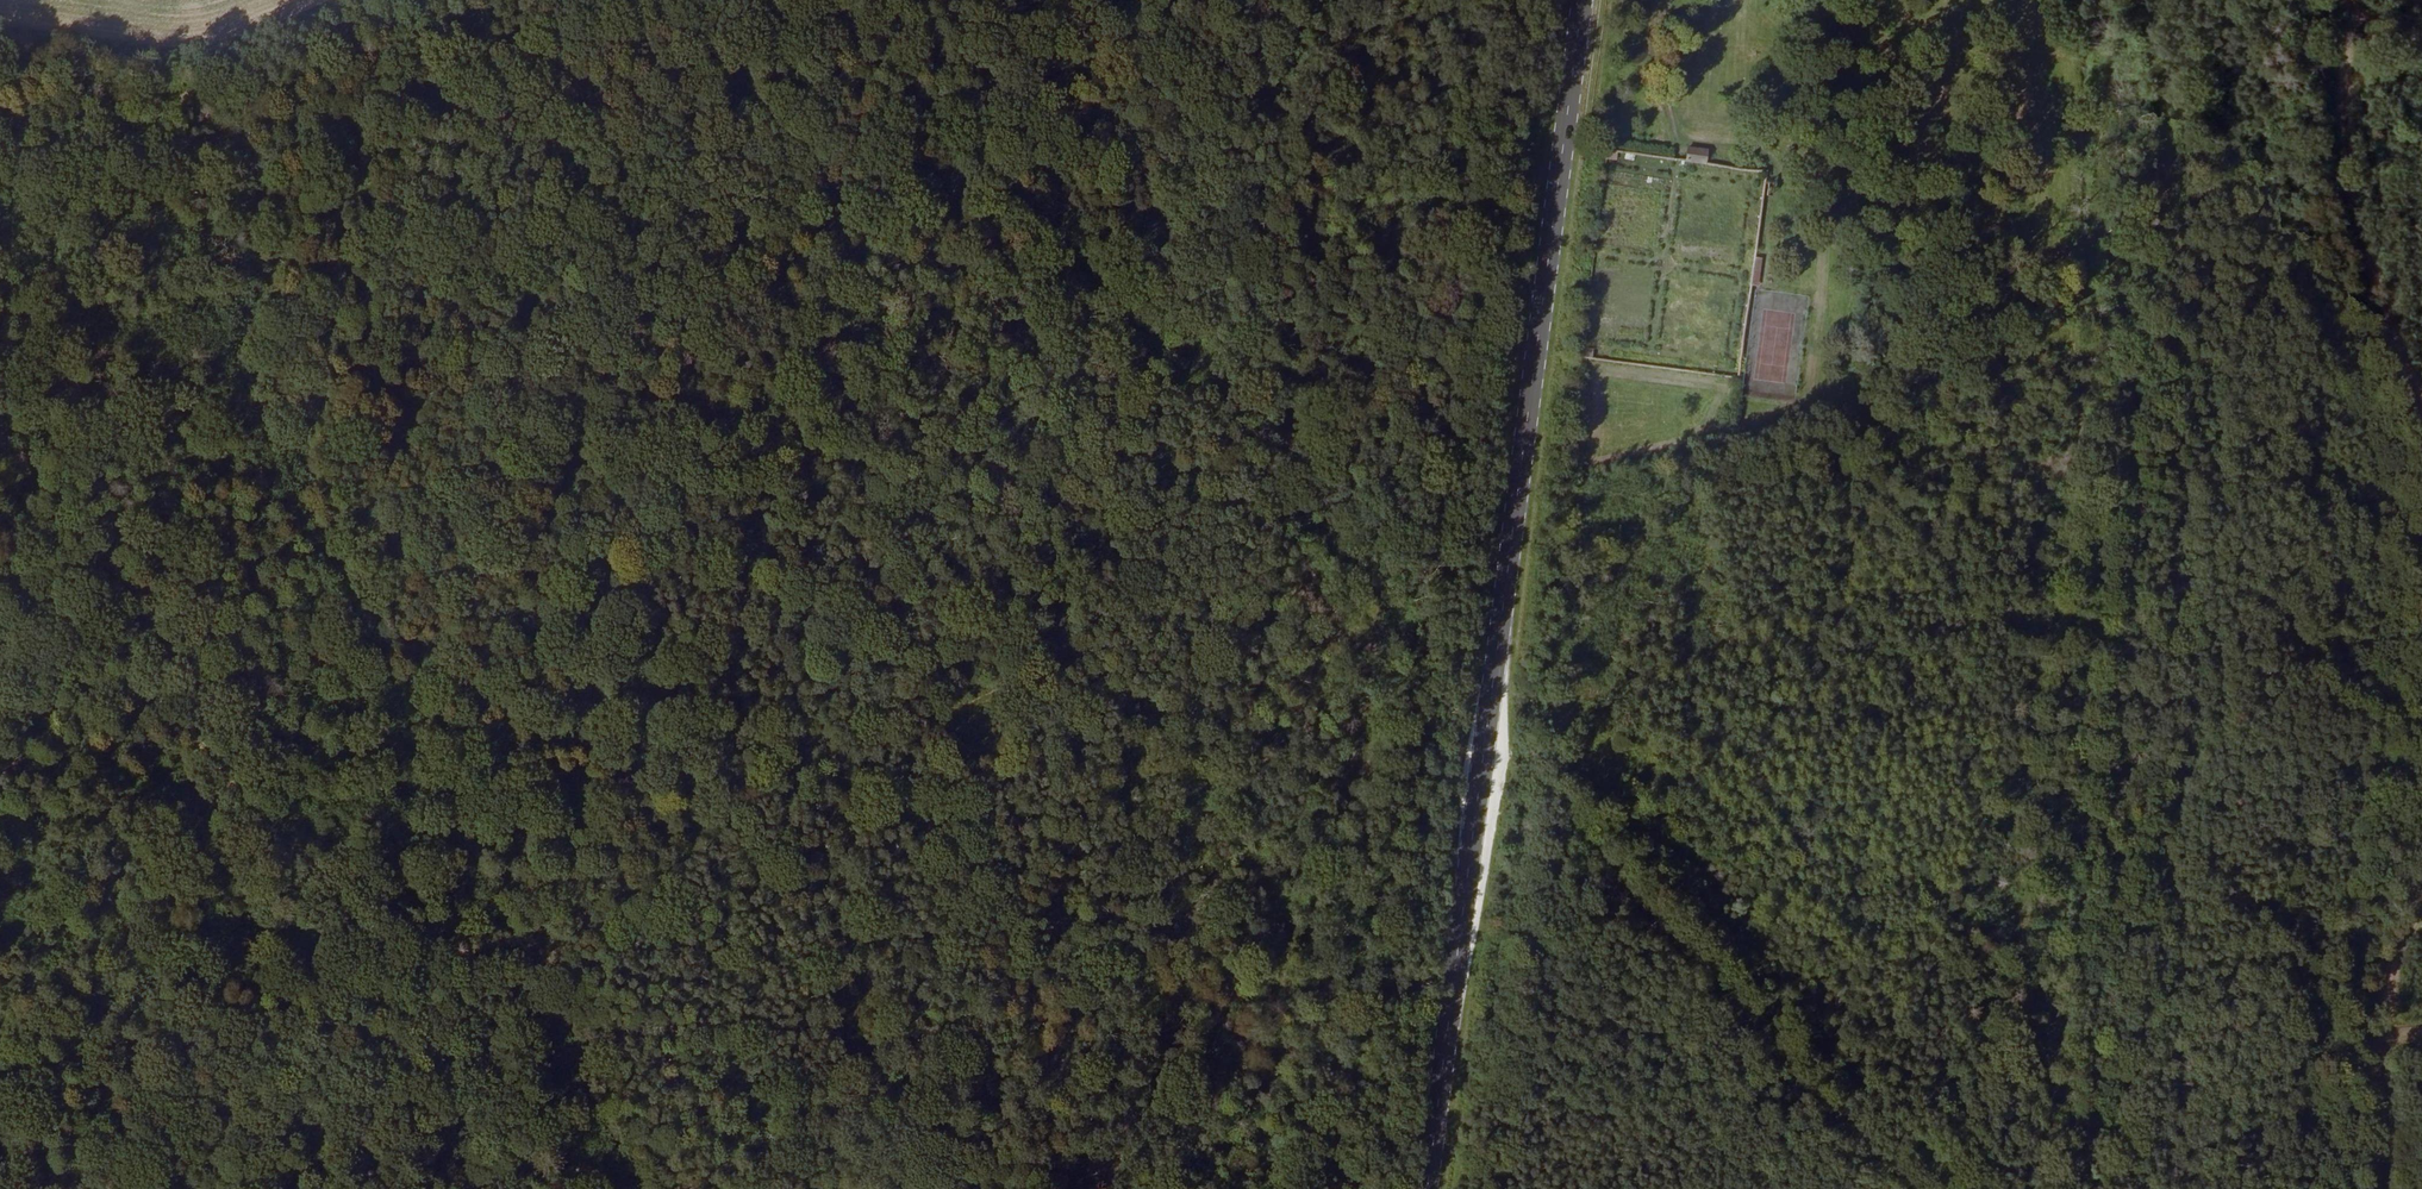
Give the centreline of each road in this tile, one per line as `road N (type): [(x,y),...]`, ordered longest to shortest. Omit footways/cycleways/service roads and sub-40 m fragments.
road 1 (primary): [(1581,0),(1426,1188)]
road 2 (track): [(1492,680),(856,0)]
road 3 (track): [(613,1188),(0,515)]
road 4 (track): [(1675,0),(1665,15),(1661,63),(1680,139),(1715,148),(1748,144),(1776,173),(1763,282)]

